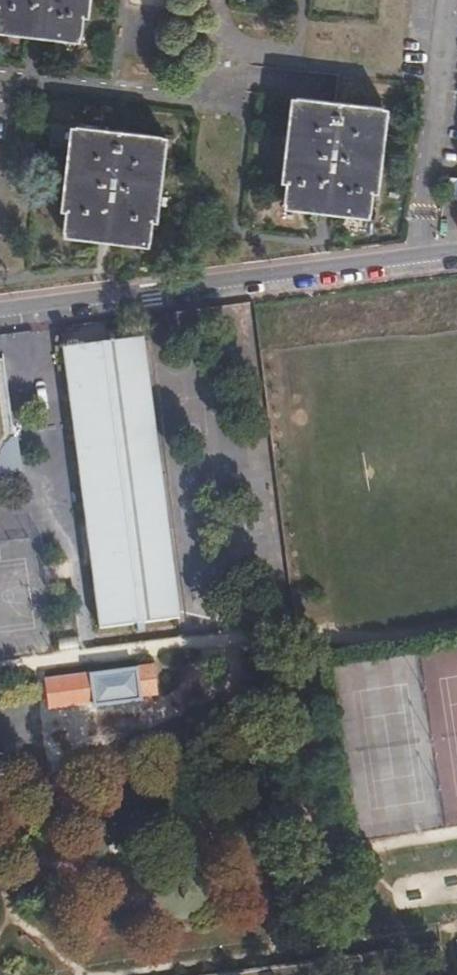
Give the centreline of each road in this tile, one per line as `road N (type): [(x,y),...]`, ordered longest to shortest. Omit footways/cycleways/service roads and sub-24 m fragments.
road 1 (residential): [(0,311),(456,252)]

